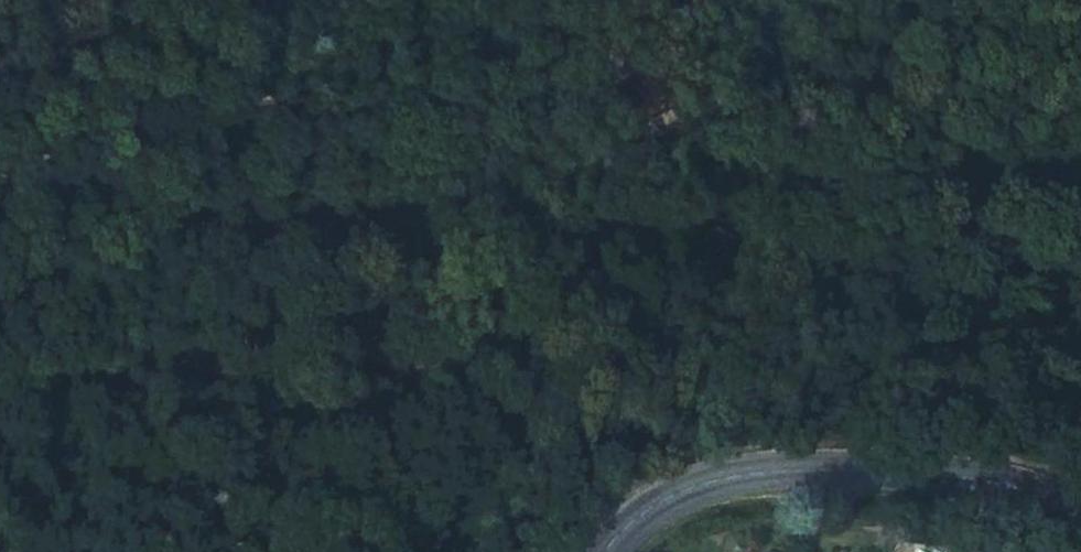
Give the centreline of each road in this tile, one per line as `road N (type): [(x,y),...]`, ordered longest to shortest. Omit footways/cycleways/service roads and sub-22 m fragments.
road 1 (tertiary): [(1080,524),(1040,499),(937,482),(761,478),(689,486),(598,551)]

